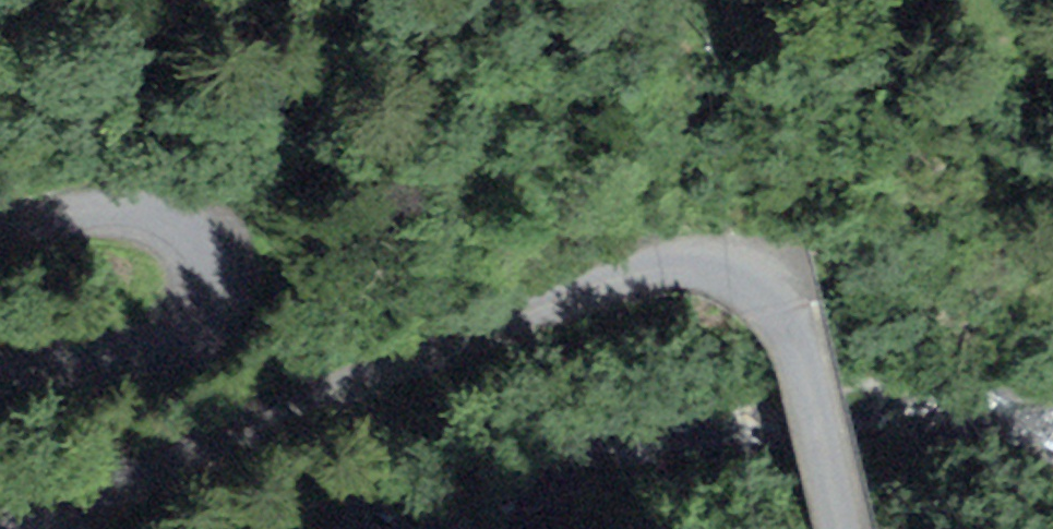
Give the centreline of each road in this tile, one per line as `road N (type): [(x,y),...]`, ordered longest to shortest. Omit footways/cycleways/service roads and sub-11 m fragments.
road 1 (unclassified): [(839,528),(784,317),(748,271),(695,260),(639,266),(249,454),(25,528)]
road 2 (secondary): [(824,528),(895,232),(1006,0)]
road 3 (unclassified): [(0,373),(147,352),(213,321),(236,290),(228,249),(198,223),(157,212),(77,217),(0,236)]

